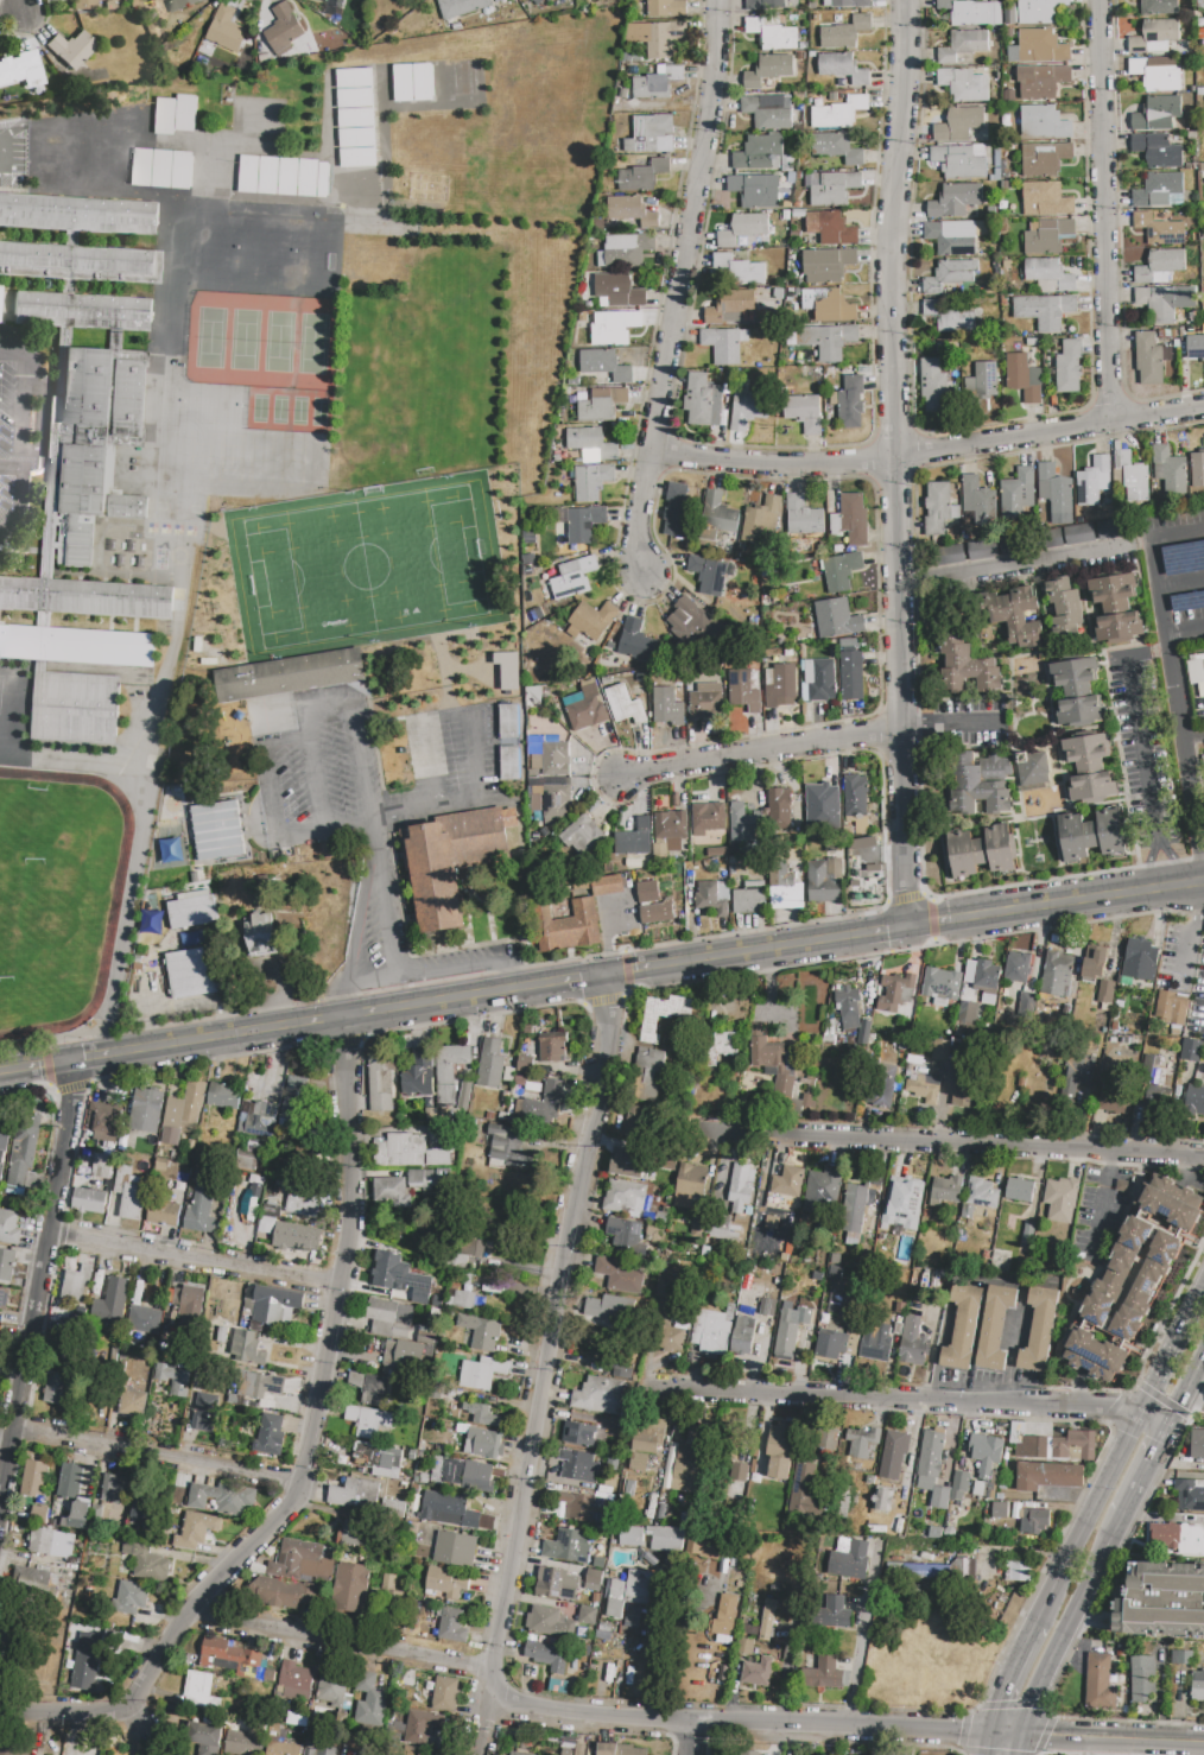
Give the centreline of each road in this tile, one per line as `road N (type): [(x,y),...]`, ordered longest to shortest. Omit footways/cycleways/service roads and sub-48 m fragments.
road 1 (residential): [(911,927),(895,456),(900,0)]
road 2 (residential): [(0,1710),(141,1709),(185,1616),(304,1480),(343,1282),(347,1016)]
road 3 (residential): [(185,1616),(493,1675),(522,1709),(989,1734)]
road 4 (residential): [(478,1754),(553,1352),(606,1029),(606,975)]
road 5 (residential): [(639,576),(635,545),(715,82),(713,0)]
road 6 (residential): [(654,454),(775,465),(857,460),(1203,409)]
road 7 (residential): [(677,1133),(1203,1155)]
road 8 (residential): [(660,1390),(1141,1414)]
road 9 (residential): [(0,1504),(76,1063)]
road 10 (secondary): [(76,1063),(514,989)]
road 11 (residential): [(1113,426),(1099,0)]
road 12 (secondary): [(606,975),(911,927)]
road 13 (residential): [(50,1230),(343,1282)]
road 14 (residential): [(13,1427),(304,1480)]
road 15 (secondary): [(911,927),(1203,881)]
road 16 (residential): [(628,772),(904,730)]
road 17 (primary): [(1020,1735),(1047,1659),(1119,1519)]
road 18 (primary): [(1141,1414),(1037,1621)]
road 19 (tertiary): [(1020,1735),(1203,1744)]
road 20 (primary): [(1203,1293),(1141,1414)]
road 21 (primary): [(1037,1621),(989,1734)]

